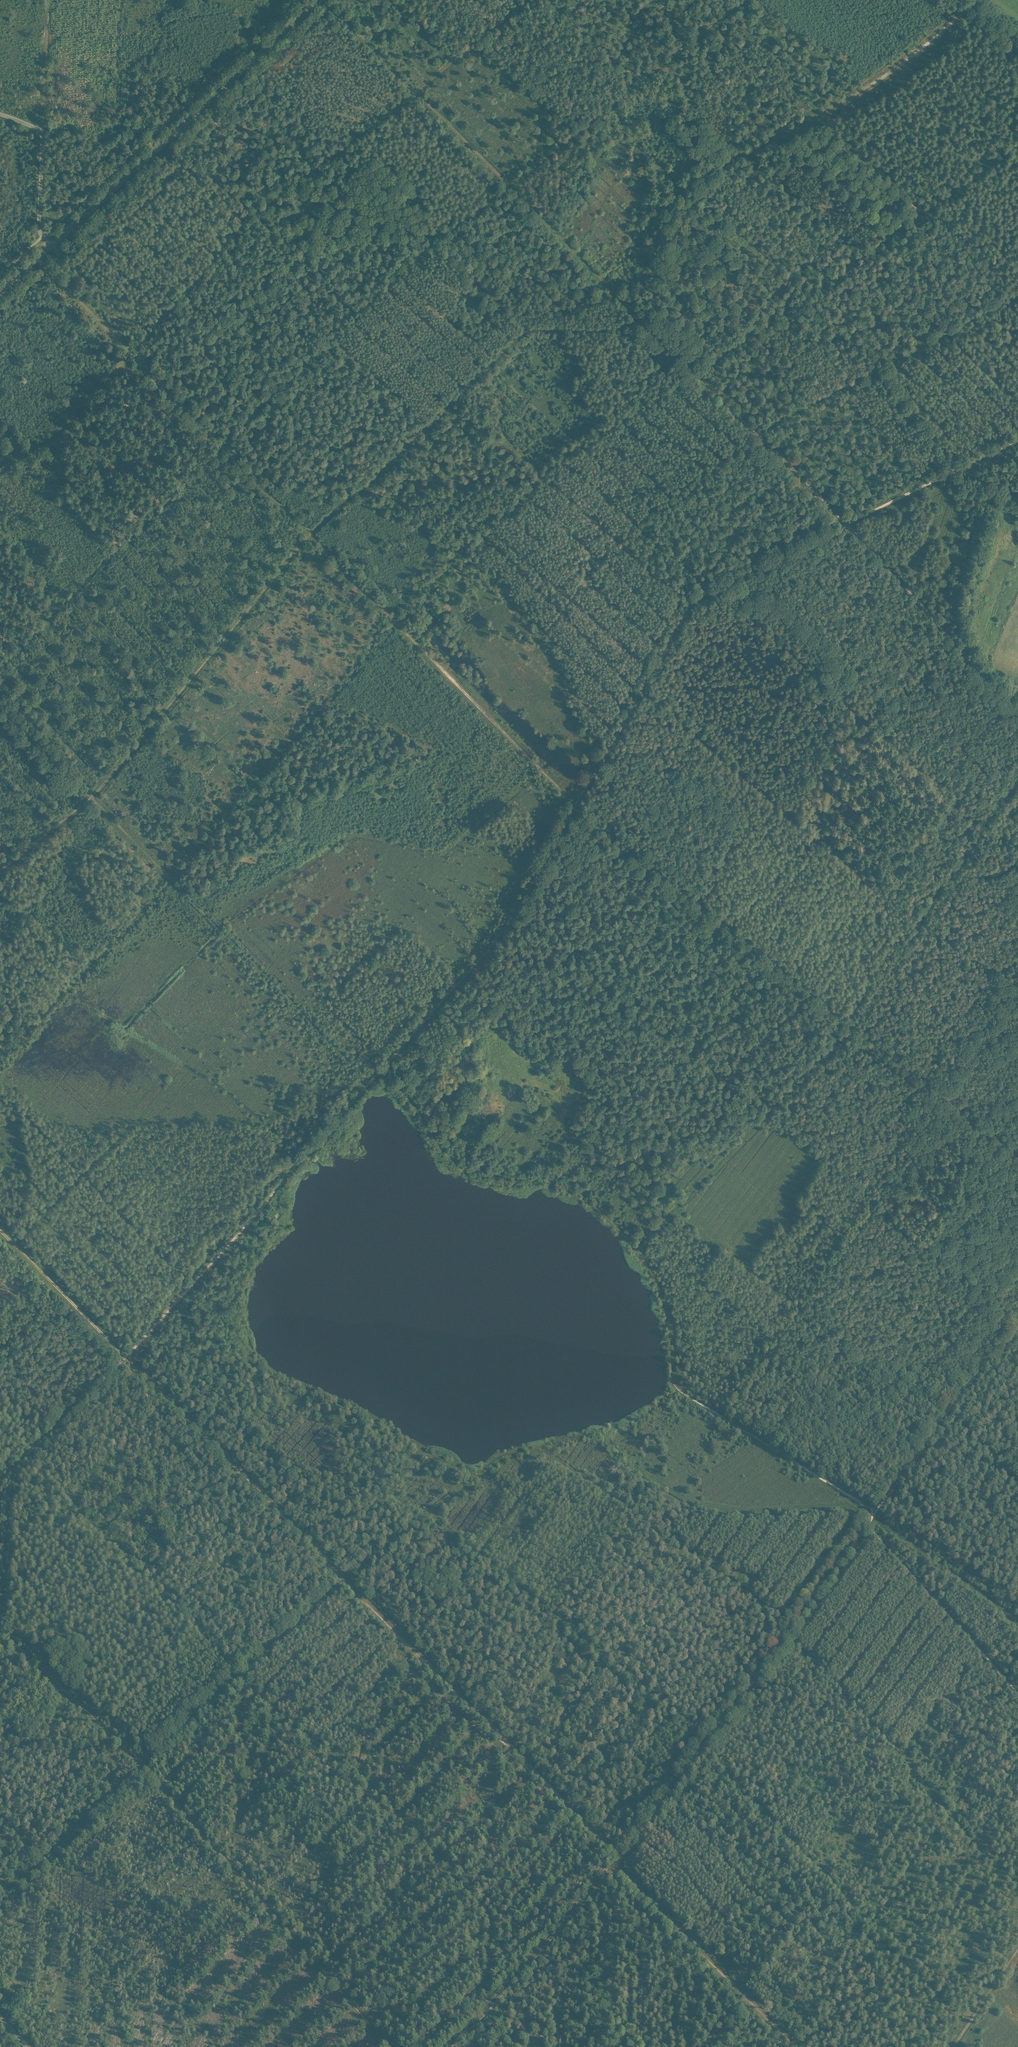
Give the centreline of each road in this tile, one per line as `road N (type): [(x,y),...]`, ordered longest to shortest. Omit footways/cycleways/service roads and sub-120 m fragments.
road 1 (track): [(574,800),(311,533),(514,331),(612,326),(638,311),(654,287),(657,212),(678,185),(871,82),(971,1)]
road 2 (track): [(847,524),(691,593),(517,912),(374,1076)]
road 3 (track): [(39,257),(311,533),(91,795)]
road 4 (track): [(847,524),(343,19)]
road 5 (track): [(869,1524),(617,1866),(555,1942),(451,2046)]
road 6 (track): [(0,1638),(134,1769),(379,2046)]
road 7 (track): [(0,1230),(343,1581)]
road 8 (secondary): [(0,292),(318,0)]
road 9 (track): [(620,1861),(343,1581)]
road 10 (track): [(343,1581),(137,1766)]
road 11 (track): [(795,2046),(617,1866)]
road 12 (track): [(1017,702),(847,524)]
road 13 (track): [(673,1381),(874,1511)]
road 14 (track): [(869,1524),(1017,1694)]
road 15 (track): [(1017,440),(847,524)]
road 16 (track): [(869,1524),(947,1411)]
road 17 (track): [(46,0),(41,134)]
road 18 (track): [(1017,1311),(947,1411)]

